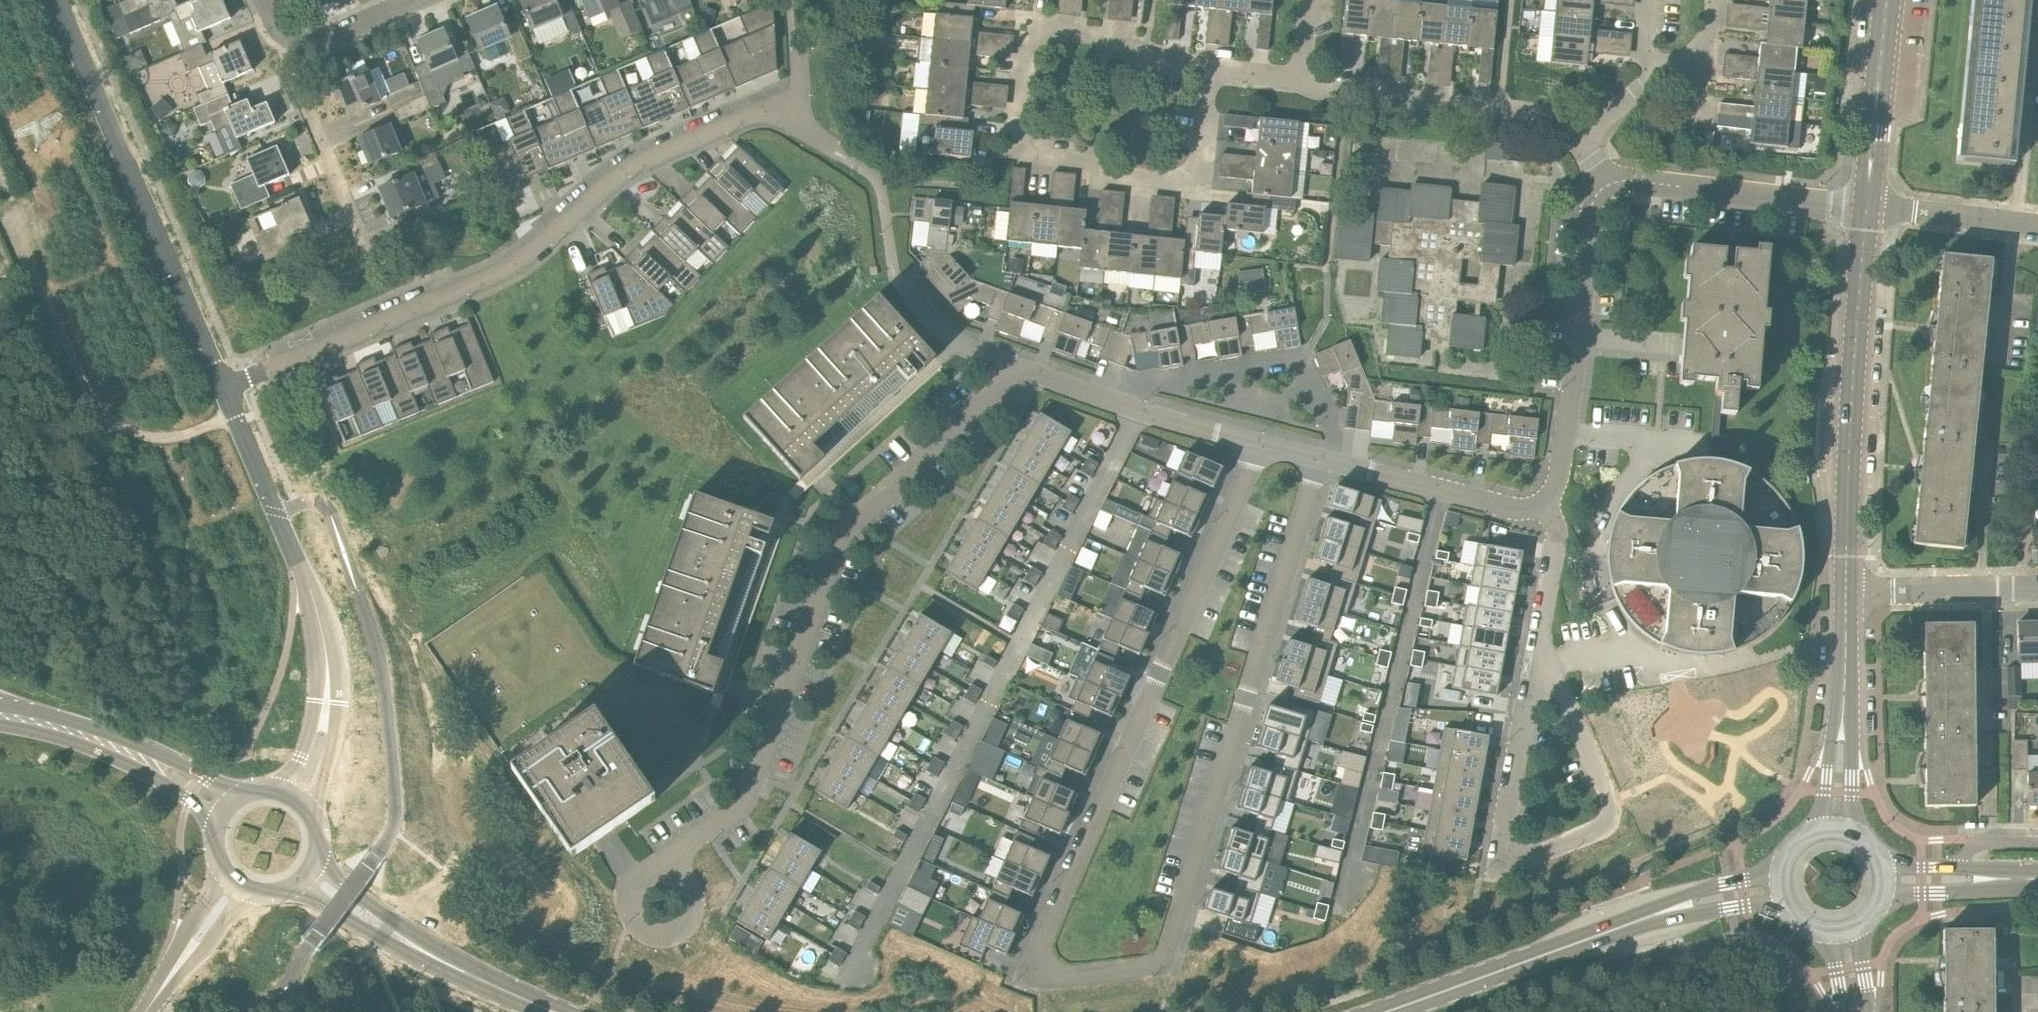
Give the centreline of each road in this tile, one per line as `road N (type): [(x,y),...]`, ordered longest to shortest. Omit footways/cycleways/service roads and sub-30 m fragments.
road 1 (residential): [(1258,442),(1040,944),(1041,957),(1060,974),(1145,966),(1168,955),(1319,458)]
road 2 (residential): [(224,388),(493,276),(639,164),(738,120),(764,115),(800,122)]
road 3 (residential): [(672,871),(757,777),(838,541),(1020,369)]
road 4 (residential): [(296,795),(323,728),(326,650),(313,597),(224,388)]
road 5 (residential): [(1543,669),(1524,714),(1509,794),(1502,844),(1515,855),(1583,838),(1609,818),(1610,797),(1568,704)]
road 6 (residential): [(224,388),(57,0)]
road 7 (tertiary): [(1846,592),(1867,208)]
road 8 (residential): [(1602,182),(1591,210),(1559,478),(1543,503)]
road 9 (residential): [(1210,70),(1145,59),(1100,35),(1041,32),(1027,50),(1018,154)]
road 10 (residential): [(1580,144),(1537,114),(1300,86)]
road 11 (residential): [(1018,154),(1185,181),(1198,165),(1210,70)]
road 12 (tertiary): [(555,1011),(439,959),(311,874)]
road 13 (tertiary): [(1647,916),(1390,1011)]
road 14 (residential): [(1867,208),(1602,182)]
road 15 (tertiary): [(239,796),(126,738),(0,701)]
road 16 (residential): [(1258,442),(1020,369)]
road 17 (tertiary): [(0,725),(111,756),(190,798),(217,824)]
road 18 (residential): [(1543,503),(1514,508),(1319,458)]
road 19 (track): [(120,430),(14,244)]
road 20 (tertiary): [(1867,208),(1889,0)]
road 21 (residential): [(363,240),(287,54)]
road 22 (unclassified): [(1846,592),(2037,589)]
road 23 (residential): [(1543,503),(1558,532),(1540,634),(1543,669)]
road 24 (residential): [(2037,227),(1867,208)]
road 25 (residential): [(1020,369),(958,342),(895,280)]
road 26 (unclassified): [(147,1011),(236,887)]
road 27 (residential): [(287,54),(420,0)]
road 28 (tertiary): [(1781,868),(1686,894),(1647,916)]
road 29 (tertiary): [(1880,902),(2018,879)]
road 30 (tertiary): [(1647,916),(1786,907)]
road 31 (residential): [(672,871),(640,876),(627,911),(648,935),(679,932)]
road 32 (tertiary): [(1852,832),(1843,705)]
road 33 (tertiary): [(1843,705),(1820,830)]
road 34 (track): [(236,416),(163,438),(120,430)]

